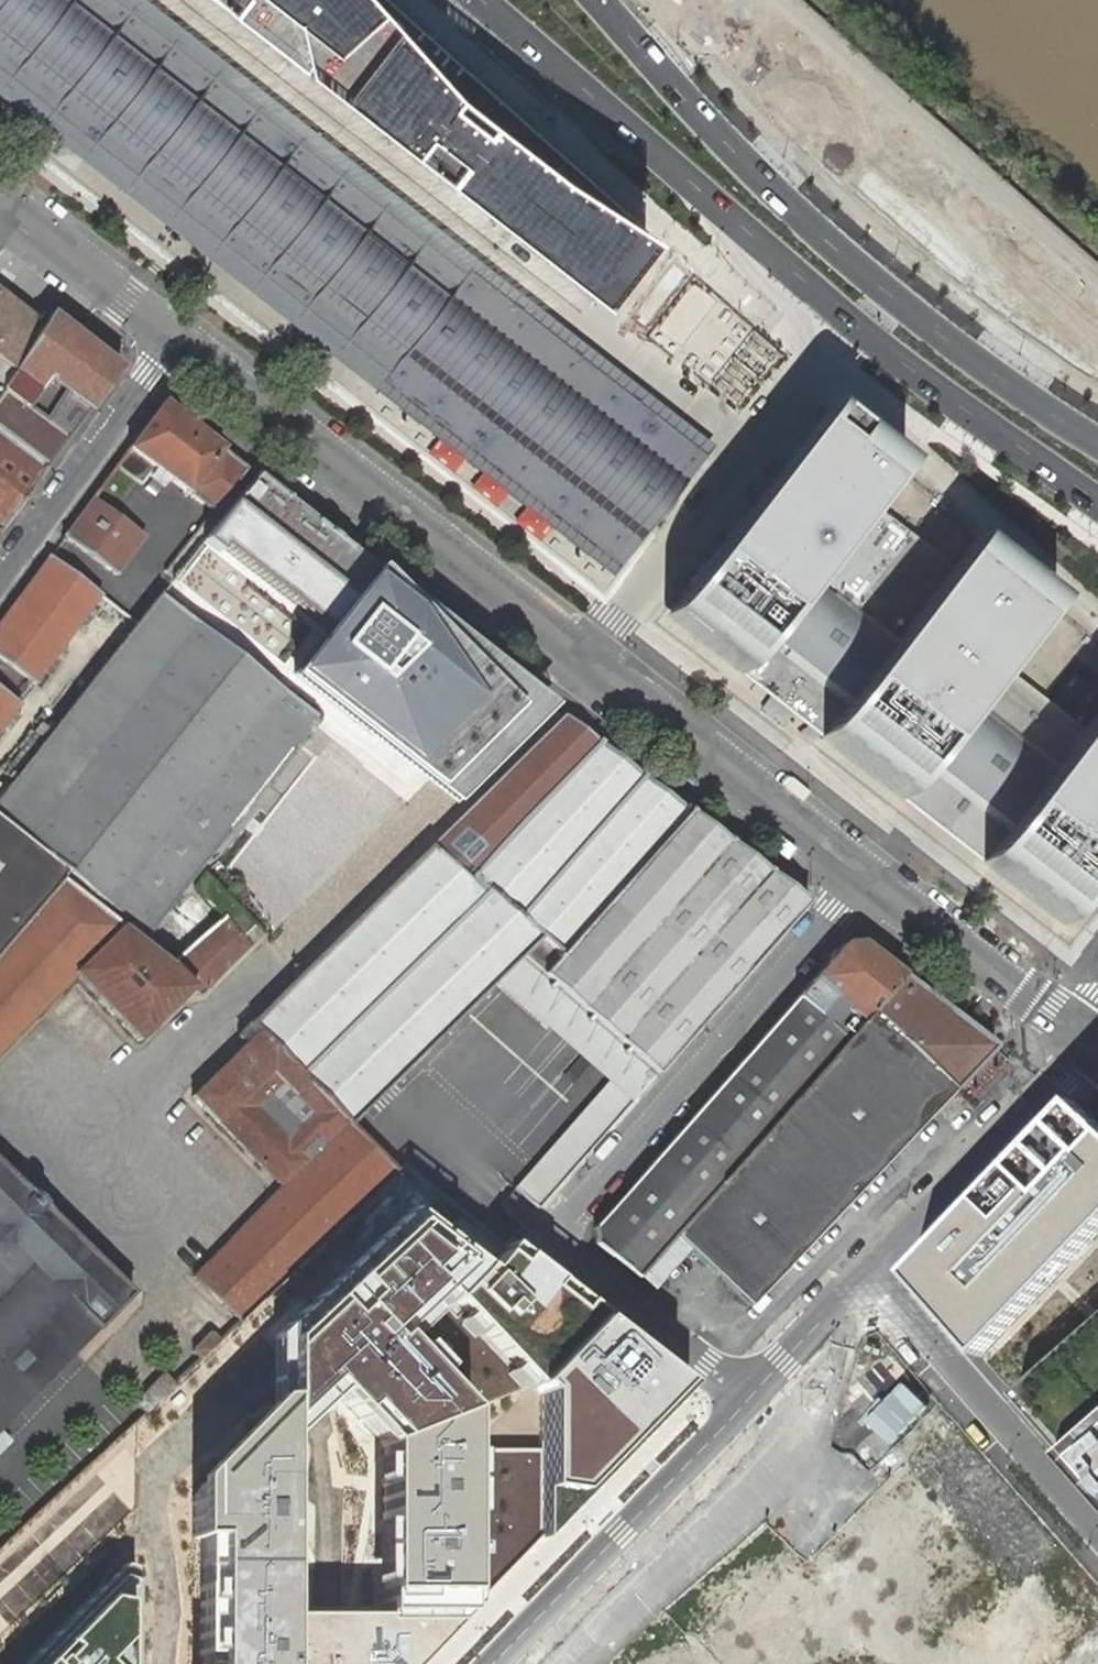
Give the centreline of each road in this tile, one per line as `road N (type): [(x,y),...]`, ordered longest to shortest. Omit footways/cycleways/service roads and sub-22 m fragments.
road 1 (primary): [(484,0),(863,331),(1097,503)]
road 2 (residential): [(865,872),(559,1229),(571,1262),(747,1401)]
road 3 (primary): [(1097,440),(997,372),(830,237),(601,0)]
road 4 (tertiary): [(181,346),(581,657)]
road 5 (residential): [(747,1401),(1092,1046)]
road 6 (residential): [(581,657),(818,368)]
road 7 (residential): [(492,1663),(747,1401)]
road 8 (tertiary): [(581,657),(865,872)]
road 9 (residential): [(0,584),(181,346)]
road 10 (tertiary): [(865,872),(1092,1046)]
road 11 (tertiary): [(0,201),(181,346)]

